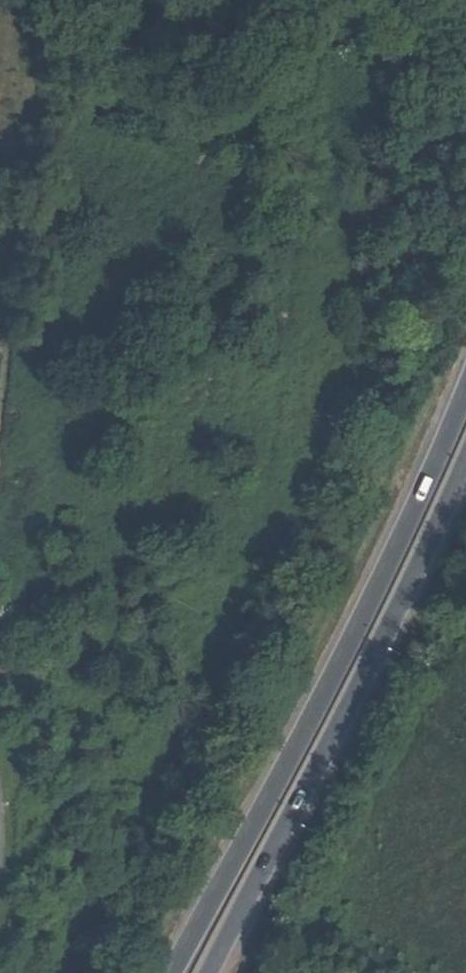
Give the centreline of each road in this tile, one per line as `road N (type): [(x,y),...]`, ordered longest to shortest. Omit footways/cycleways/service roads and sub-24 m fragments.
road 1 (primary): [(465,395),(412,524),(175,972)]
road 2 (primary): [(208,972),(465,460)]

